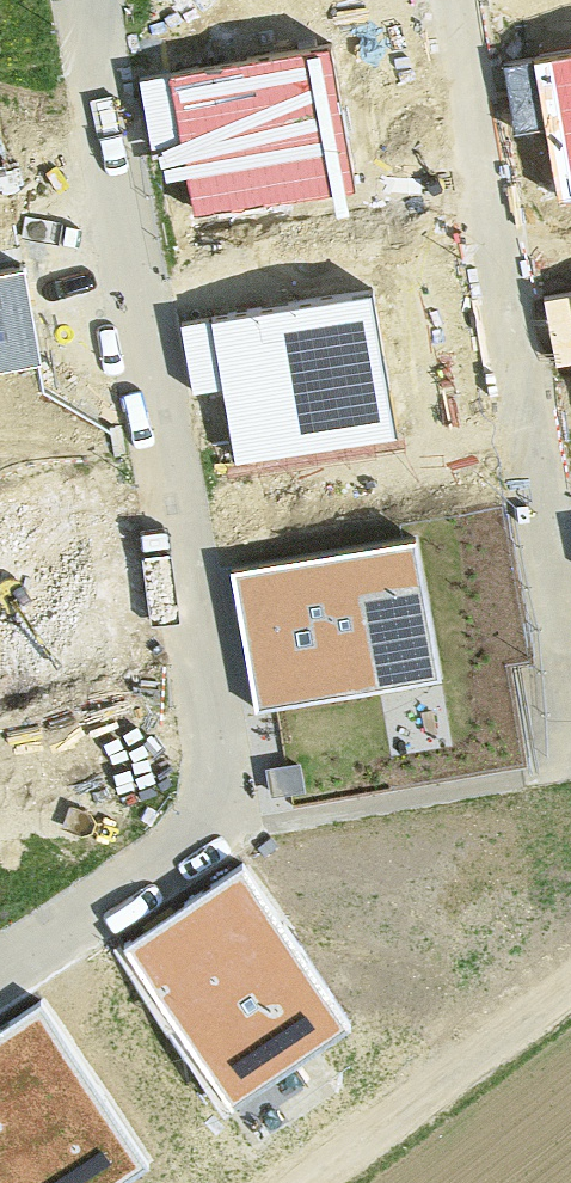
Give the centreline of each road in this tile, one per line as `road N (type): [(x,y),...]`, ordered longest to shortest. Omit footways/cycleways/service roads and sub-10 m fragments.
road 1 (residential): [(0,967),(216,820),(90,0)]
road 2 (residential): [(452,0),(570,695)]
road 3 (track): [(570,979),(311,1182)]

